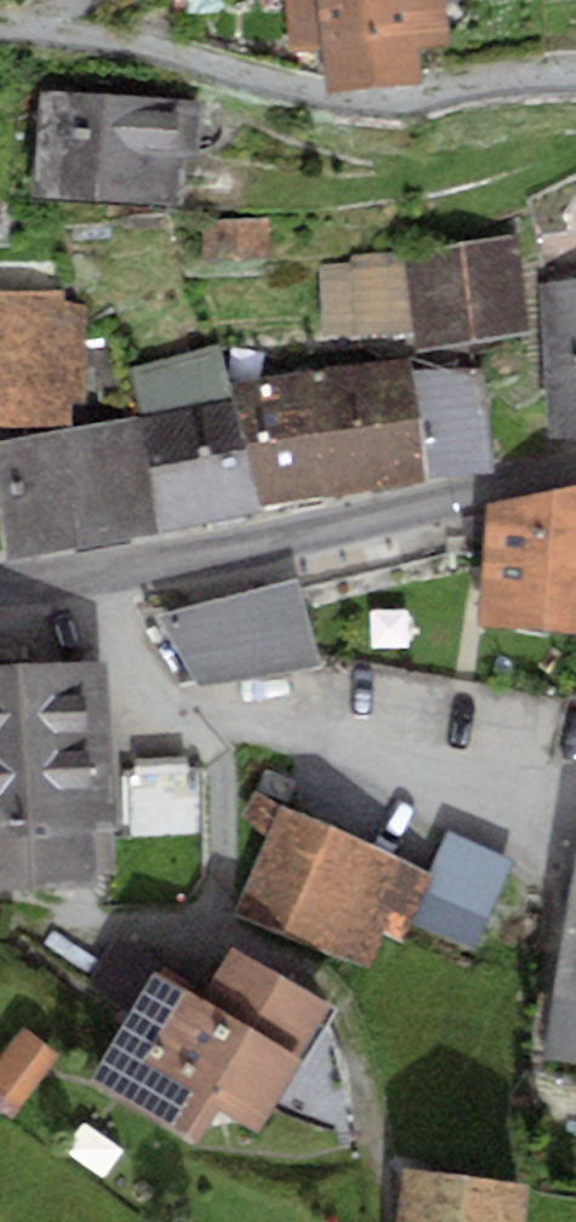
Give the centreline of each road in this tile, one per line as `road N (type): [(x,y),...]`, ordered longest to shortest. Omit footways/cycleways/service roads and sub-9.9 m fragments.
road 1 (track): [(575,78),(369,102),(319,100),(143,49),(0,28)]
road 2 (residential): [(79,587),(146,684),(169,693),(487,768),(575,779)]
road 3 (secondary): [(79,587),(575,469)]

